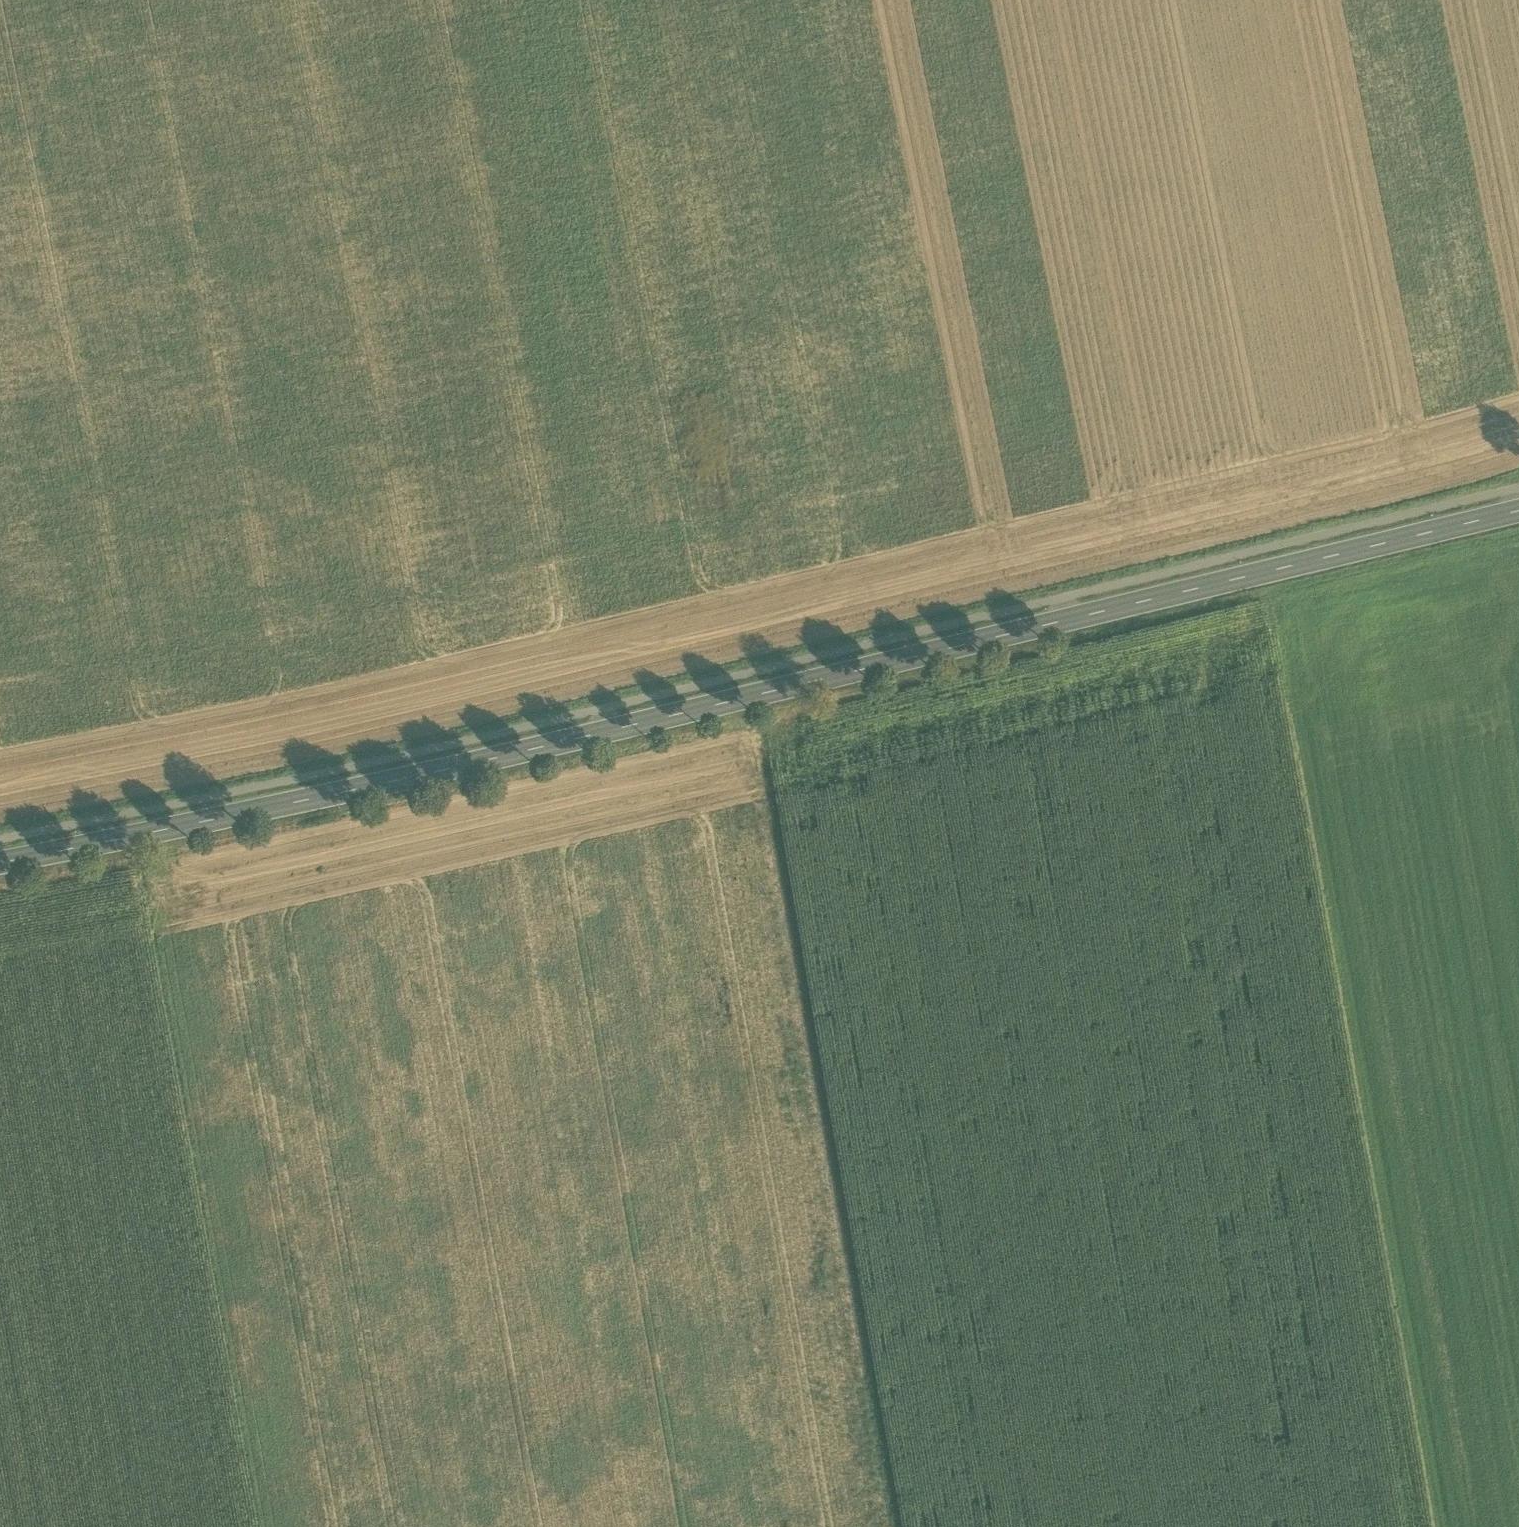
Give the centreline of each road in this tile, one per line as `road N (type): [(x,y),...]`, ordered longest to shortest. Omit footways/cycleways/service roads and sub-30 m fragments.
road 1 (secondary): [(1518,511),(509,756),(0,862)]

